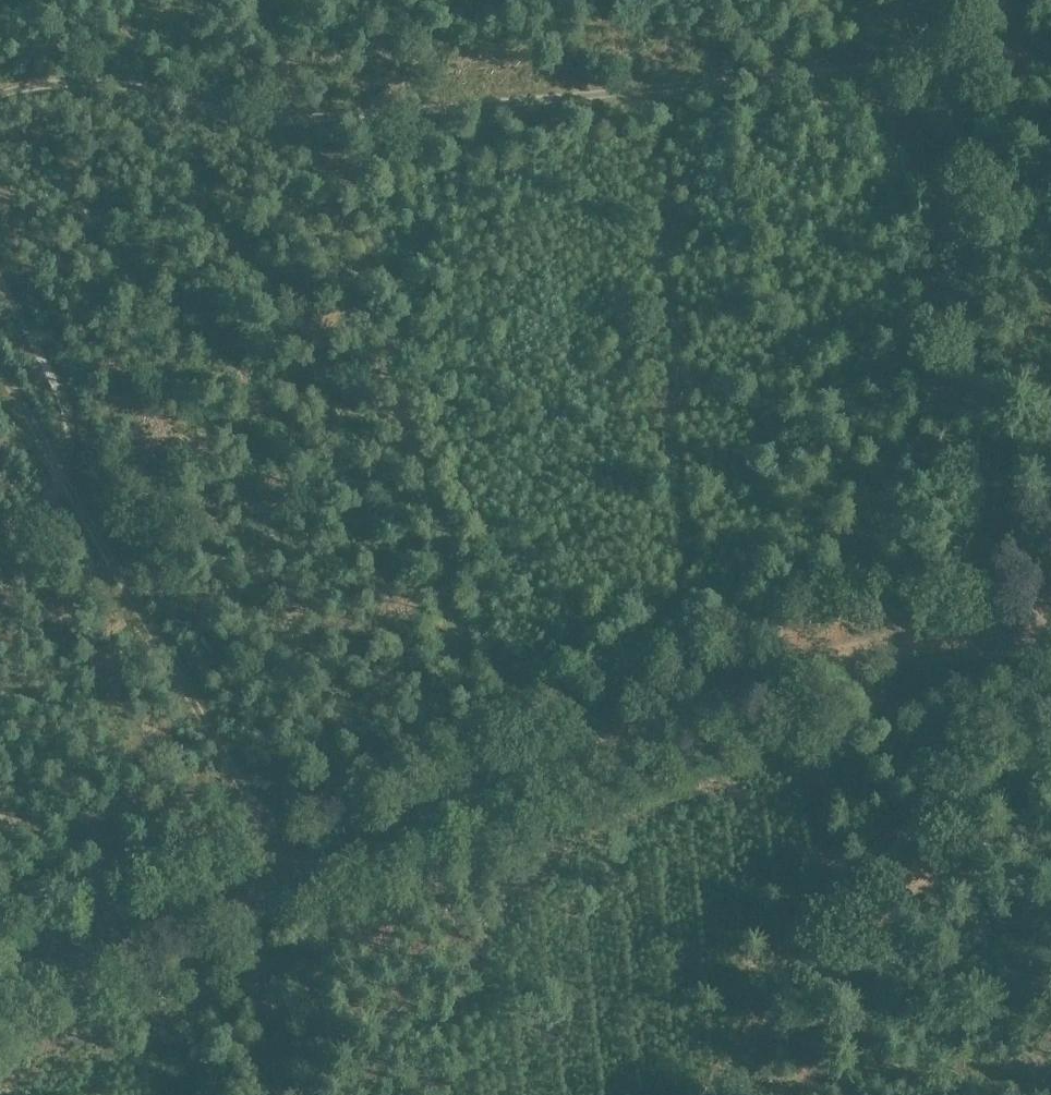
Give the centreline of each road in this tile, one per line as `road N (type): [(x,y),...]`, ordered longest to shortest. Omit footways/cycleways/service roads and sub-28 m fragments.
road 1 (unclassified): [(1050,648),(794,665),(707,691),(257,901),(0,990)]
road 2 (track): [(0,87),(126,73),(306,105),(901,44),(1013,0)]
road 3 (track): [(553,762),(472,635),(380,267),(306,105)]
road 4 (track): [(0,376),(303,880)]
road 5 (track): [(1050,615),(741,1094)]
road 6 (track): [(0,531),(46,508),(62,485),(72,439),(71,410),(0,285)]
road 7 (track): [(263,1094),(257,901)]

